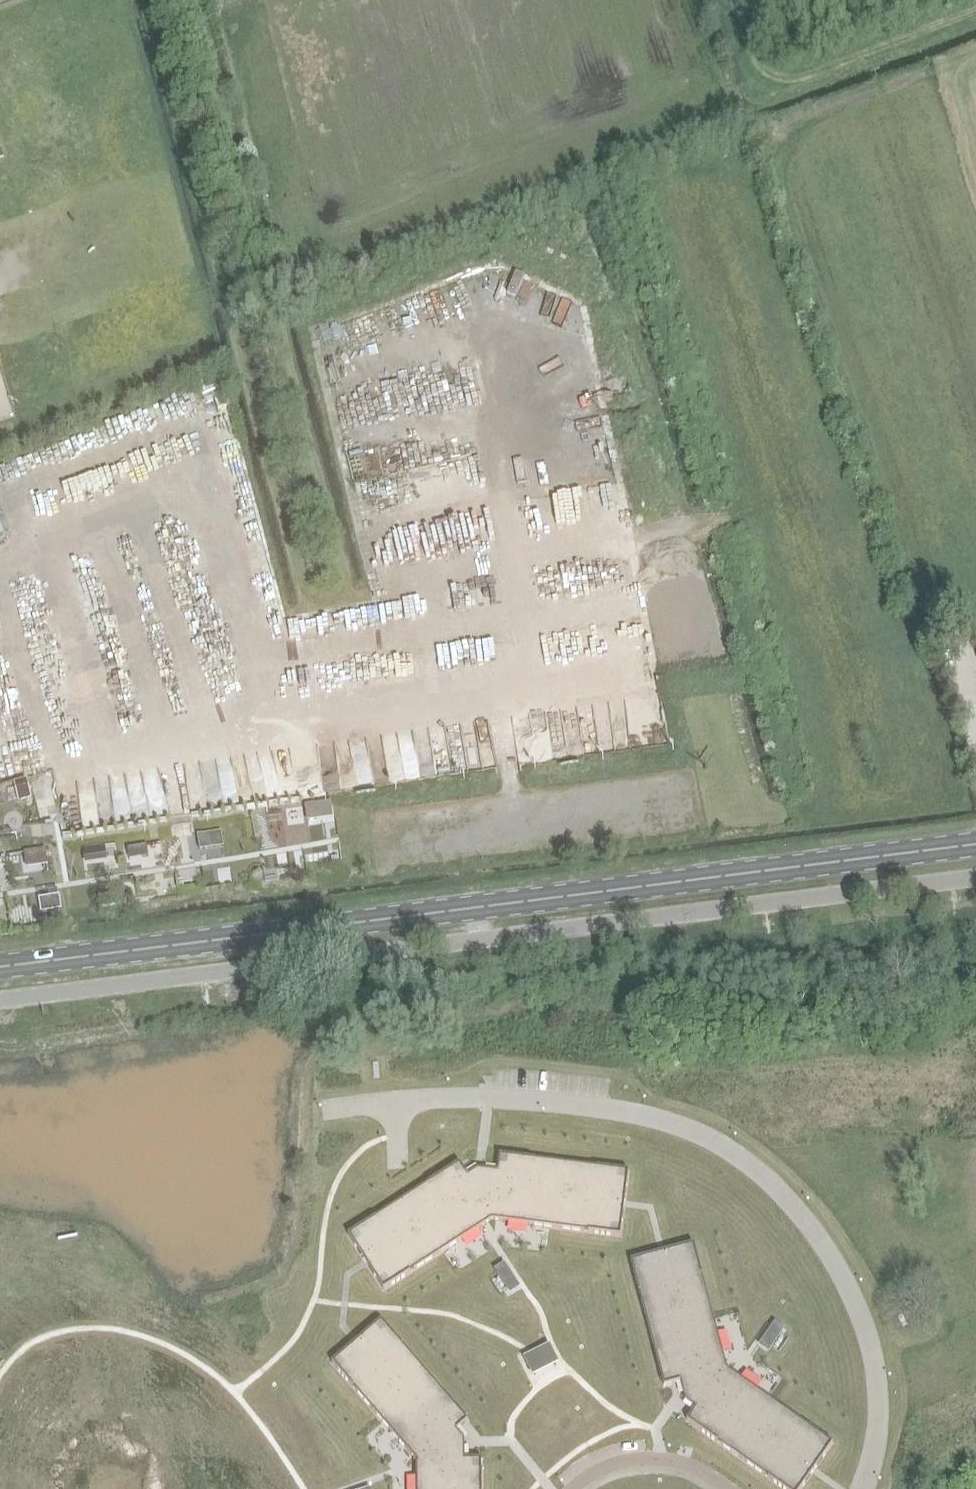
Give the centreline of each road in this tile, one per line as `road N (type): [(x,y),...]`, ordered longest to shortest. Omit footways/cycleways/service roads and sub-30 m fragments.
road 1 (primary): [(0,968),(975,844)]
road 2 (unclassified): [(0,999),(975,876)]
road 3 (residential): [(863,1488),(878,1418),(868,1338),(821,1239),(759,1170),(689,1129),(626,1112),(488,1098),(395,1102)]
road 4 (residential): [(574,1488),(616,1465),(656,1460),(695,1469),(728,1488)]

